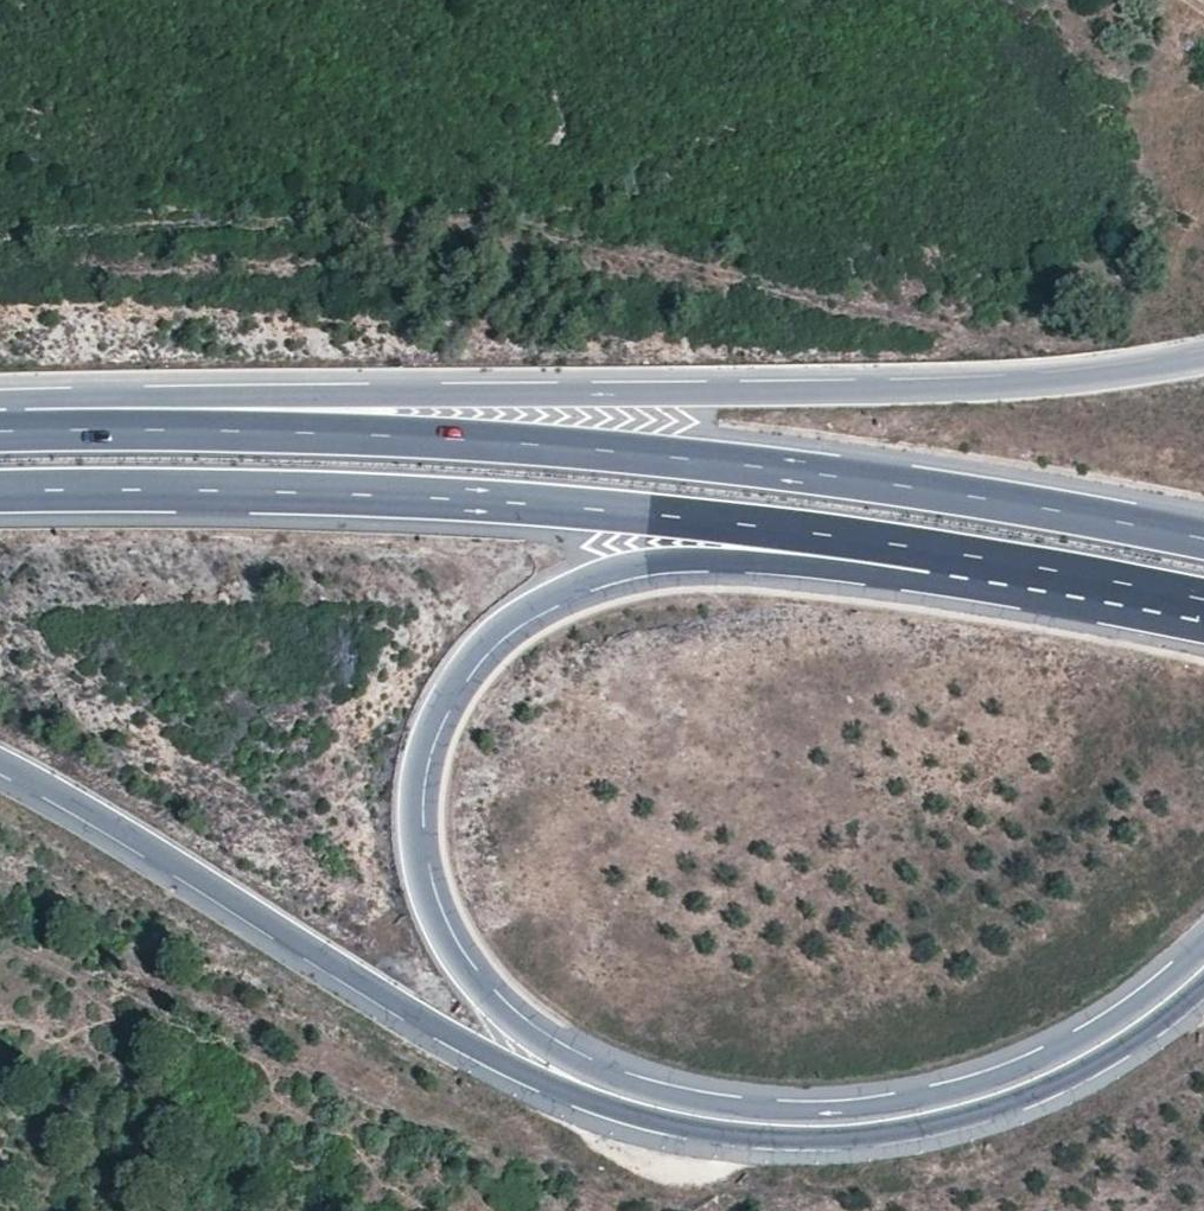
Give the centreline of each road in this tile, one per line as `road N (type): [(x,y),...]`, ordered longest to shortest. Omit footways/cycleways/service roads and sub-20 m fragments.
road 1 (trunk): [(1203,948),(1099,1031),(985,1085),(862,1112),(697,1105),(589,1075),(479,993),(435,928),(419,885),(411,790),(431,716),(482,641),(553,592),(633,565),(778,563),(1203,632)]
road 2 (motorway): [(0,762),(459,1045),(590,1104),(690,1132),(869,1141),(1004,1110),(1132,1045),(1203,989)]
road 3 (trunk): [(0,494),(298,489),(691,518),(979,559),(1203,602)]
road 4 (motorway): [(1203,539),(916,489),(510,443),(175,430),(0,433)]
road 5 (motorway): [(1203,359),(1094,379),(910,390),(0,400)]

